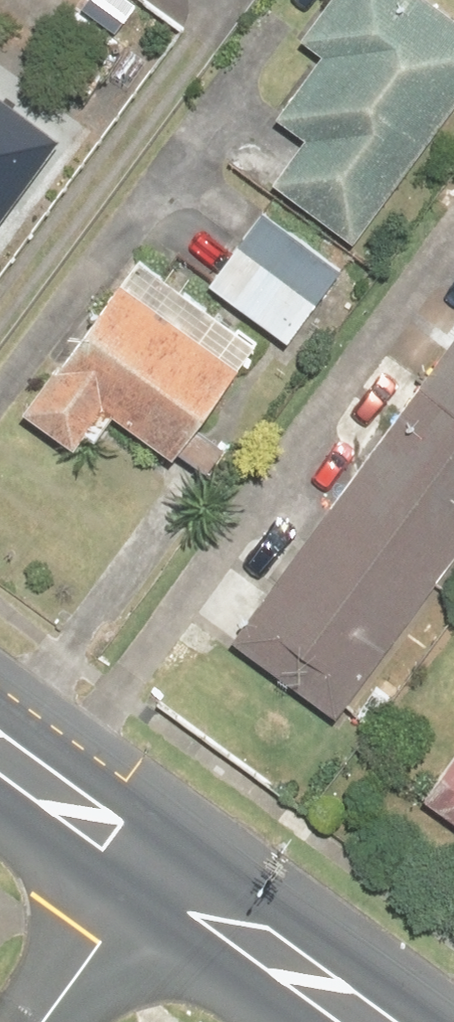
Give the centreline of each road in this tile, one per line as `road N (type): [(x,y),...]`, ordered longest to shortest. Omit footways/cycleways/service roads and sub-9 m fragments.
road 1 (secondary): [(160,875),(362,1021)]
road 2 (secondary): [(0,756),(160,875)]
road 3 (residential): [(52,1021),(160,875)]

